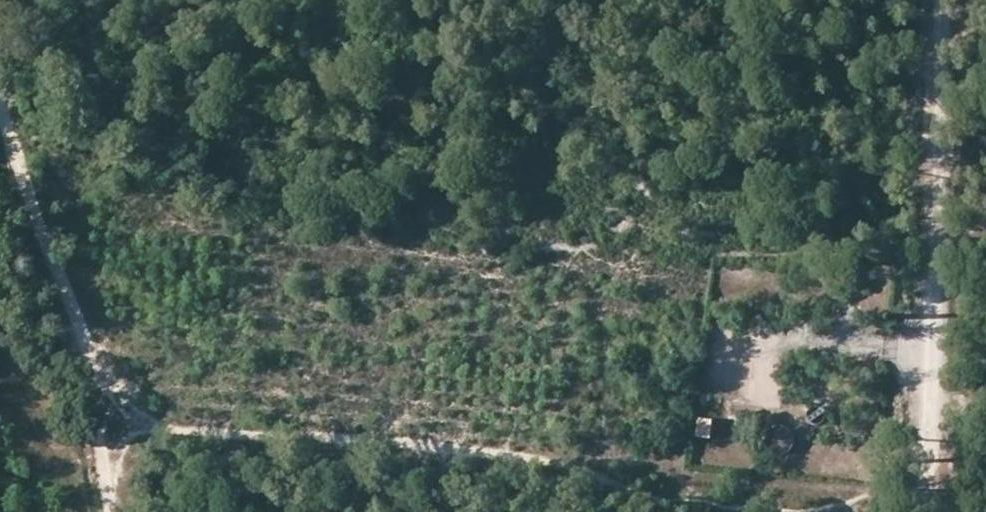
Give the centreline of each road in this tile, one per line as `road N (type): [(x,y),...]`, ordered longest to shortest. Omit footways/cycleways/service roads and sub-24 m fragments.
road 1 (track): [(96,379),(135,420),(159,430),(404,446),(632,483),(742,510),(816,511),(929,483)]
road 2 (track): [(927,511),(948,0)]
road 3 (track): [(110,511),(93,357),(30,202),(0,97)]

